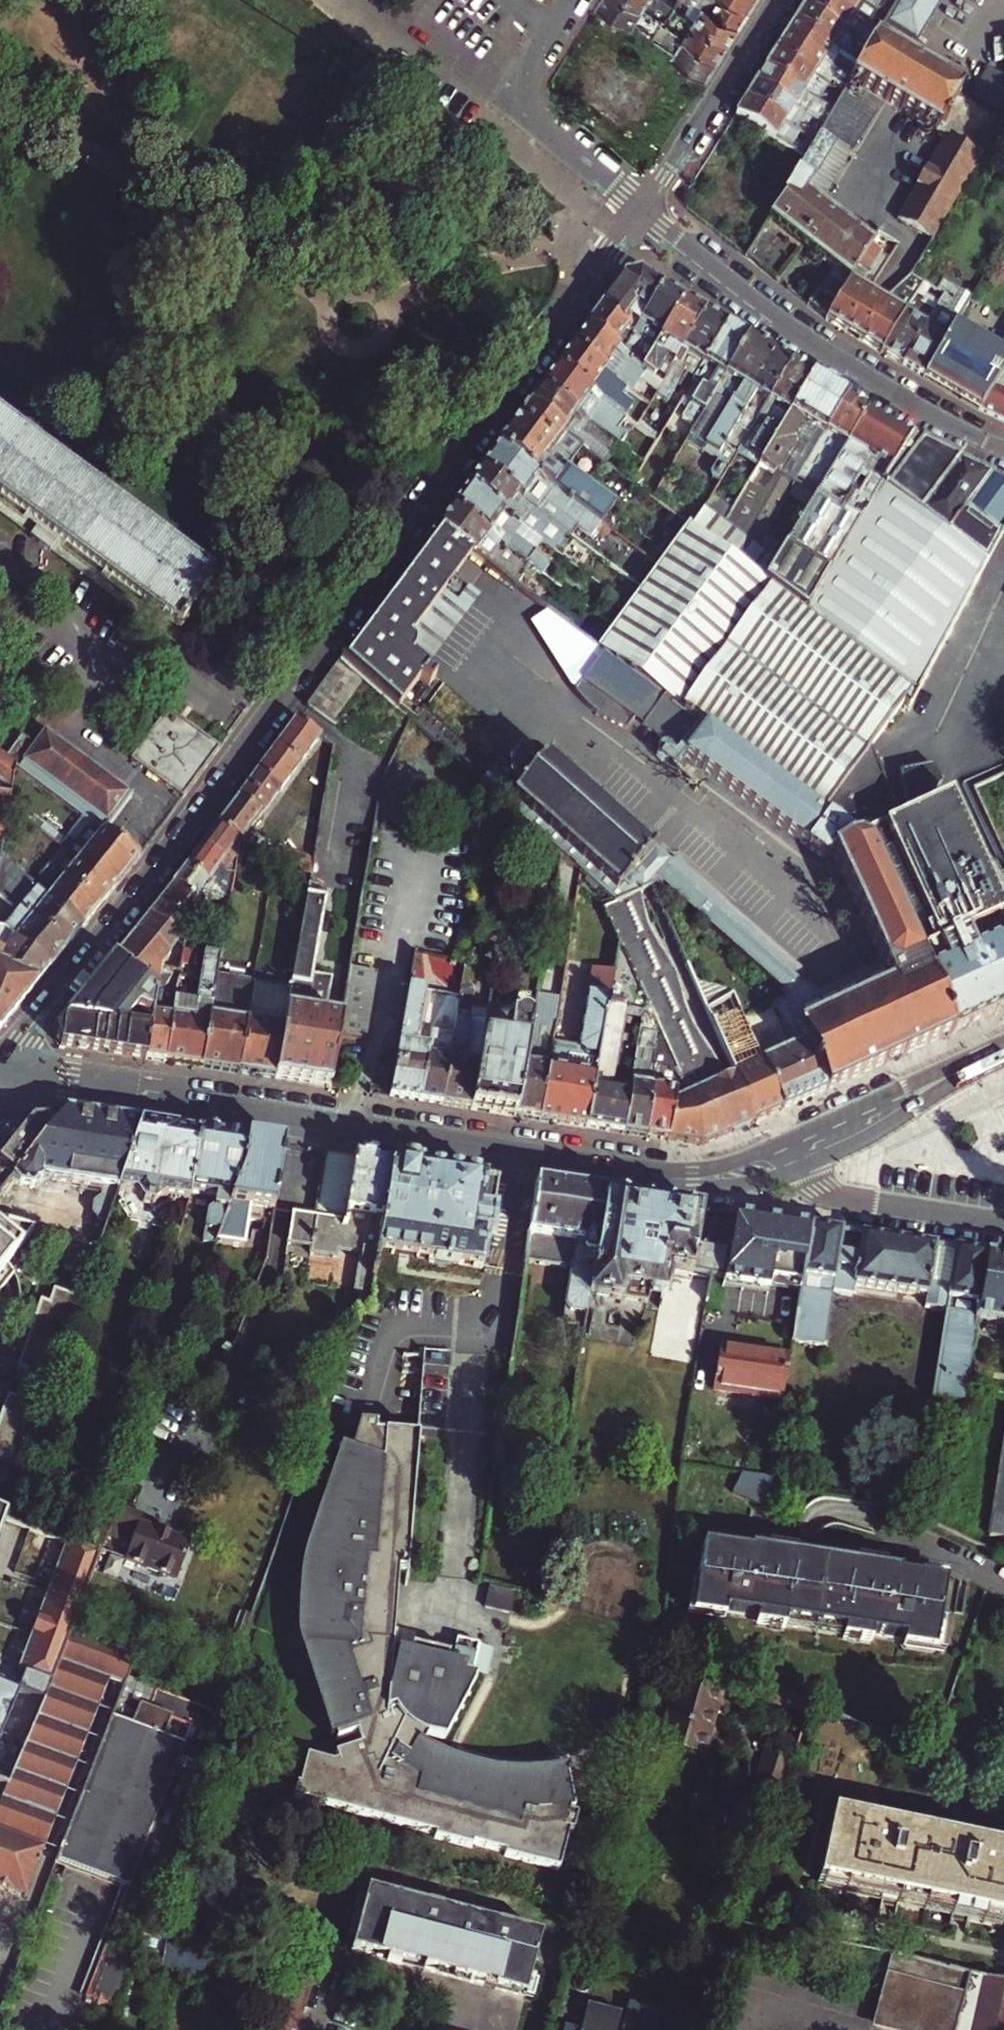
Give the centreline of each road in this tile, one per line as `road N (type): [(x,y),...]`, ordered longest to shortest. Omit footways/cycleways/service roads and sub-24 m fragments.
road 1 (residential): [(643,209),(7,1074)]
road 2 (secondary): [(7,1074),(676,1178),(734,1174),(796,1150)]
road 3 (tertiary): [(1003,451),(812,342),(643,209)]
road 4 (tertiary): [(643,209),(513,99),(575,0)]
road 5 (residential): [(776,0),(643,209)]
road 6 (secondary): [(1003,1226),(835,1195),(796,1150)]
road 7 (secondary): [(796,1150),(1003,1051)]

